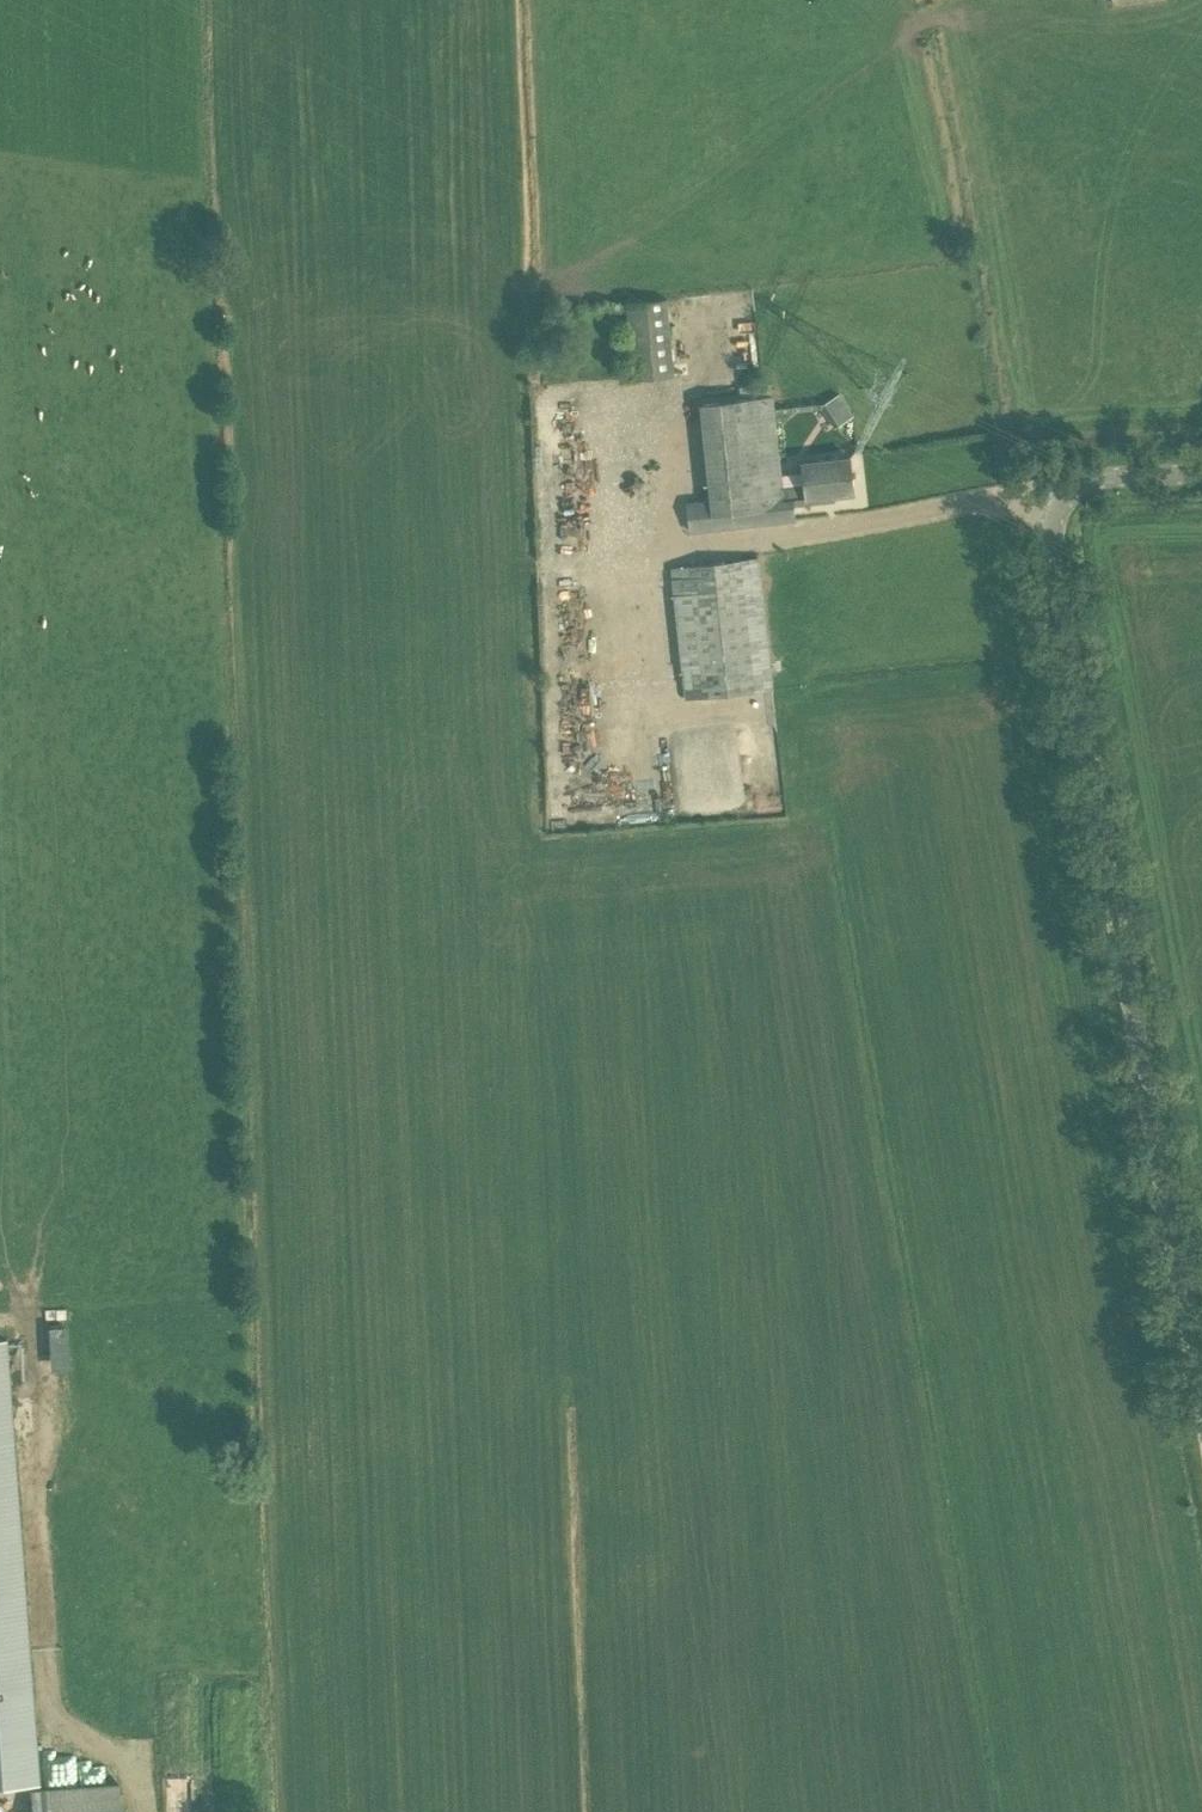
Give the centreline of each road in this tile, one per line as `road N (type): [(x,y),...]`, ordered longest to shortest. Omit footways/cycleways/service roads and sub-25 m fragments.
road 1 (unclassified): [(1201,1389),(1052,541),(1062,485),(1201,475)]

